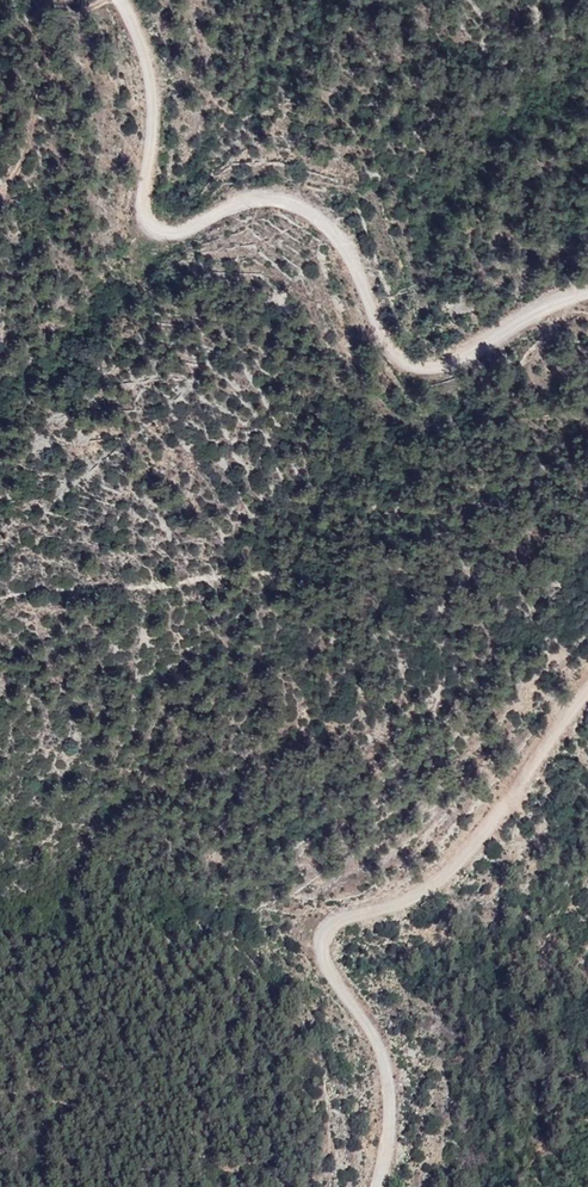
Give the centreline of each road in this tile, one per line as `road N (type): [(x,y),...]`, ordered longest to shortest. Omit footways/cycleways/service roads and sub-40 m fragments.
road 1 (track): [(582,293),(441,366),(406,365),(344,249),(296,208),(233,210),(173,234),(153,228),(139,210),(151,84),(121,0)]
road 2 (track): [(373,1186),(390,1083),(374,1035),(327,970),(321,946),(336,921),(415,898),(464,860),(587,691)]

